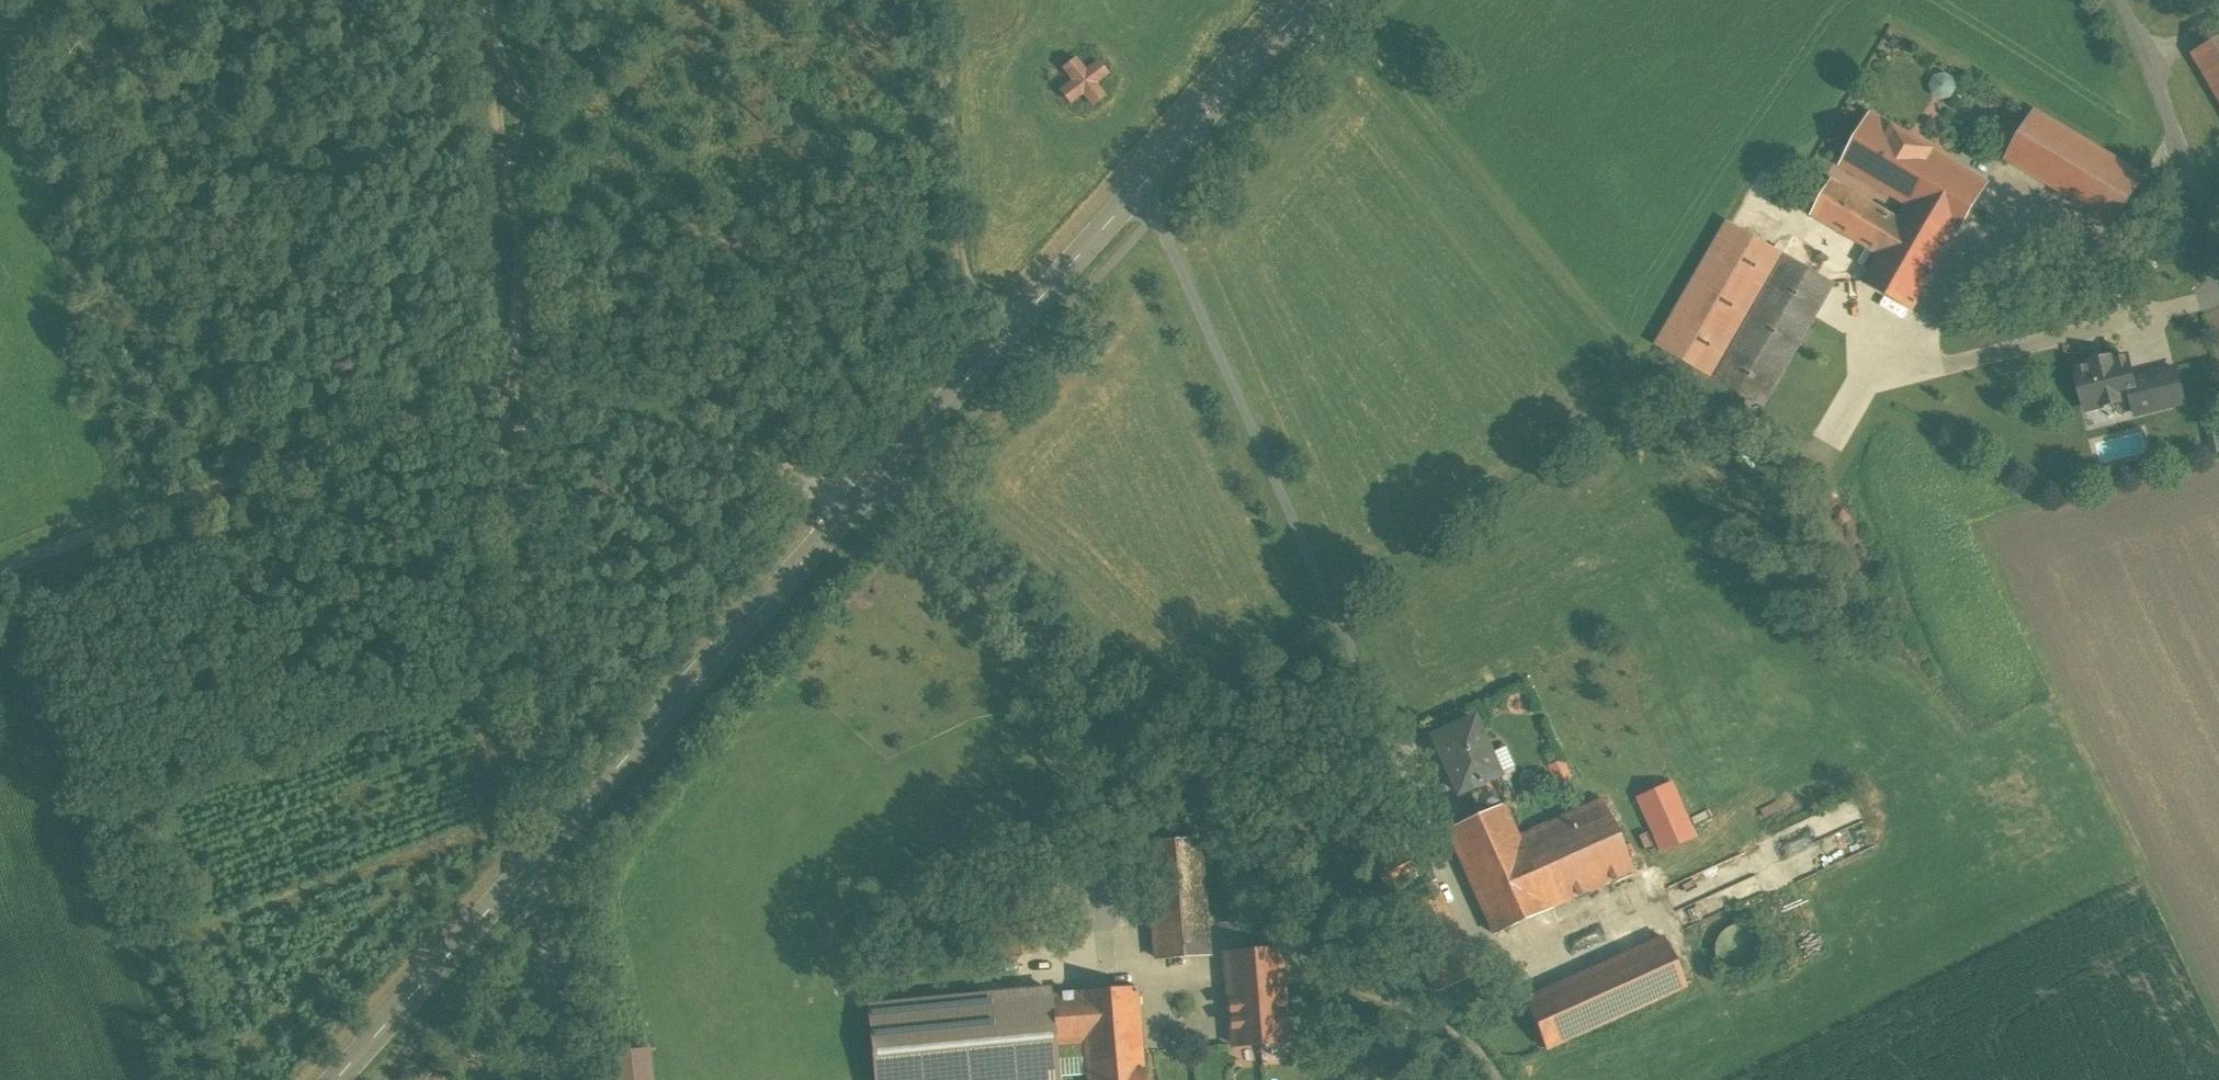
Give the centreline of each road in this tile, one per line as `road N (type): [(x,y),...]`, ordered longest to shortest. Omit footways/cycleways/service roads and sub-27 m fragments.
road 1 (unclassified): [(0,570),(462,403),(512,395),(673,436),(858,499)]
road 2 (track): [(485,0),(549,834)]
road 3 (secondary): [(1310,0),(858,499)]
road 4 (secondary): [(858,499),(549,834)]
road 5 (secondary): [(549,834),(332,1079)]
road 6 (unclassified): [(549,834),(563,1079)]

